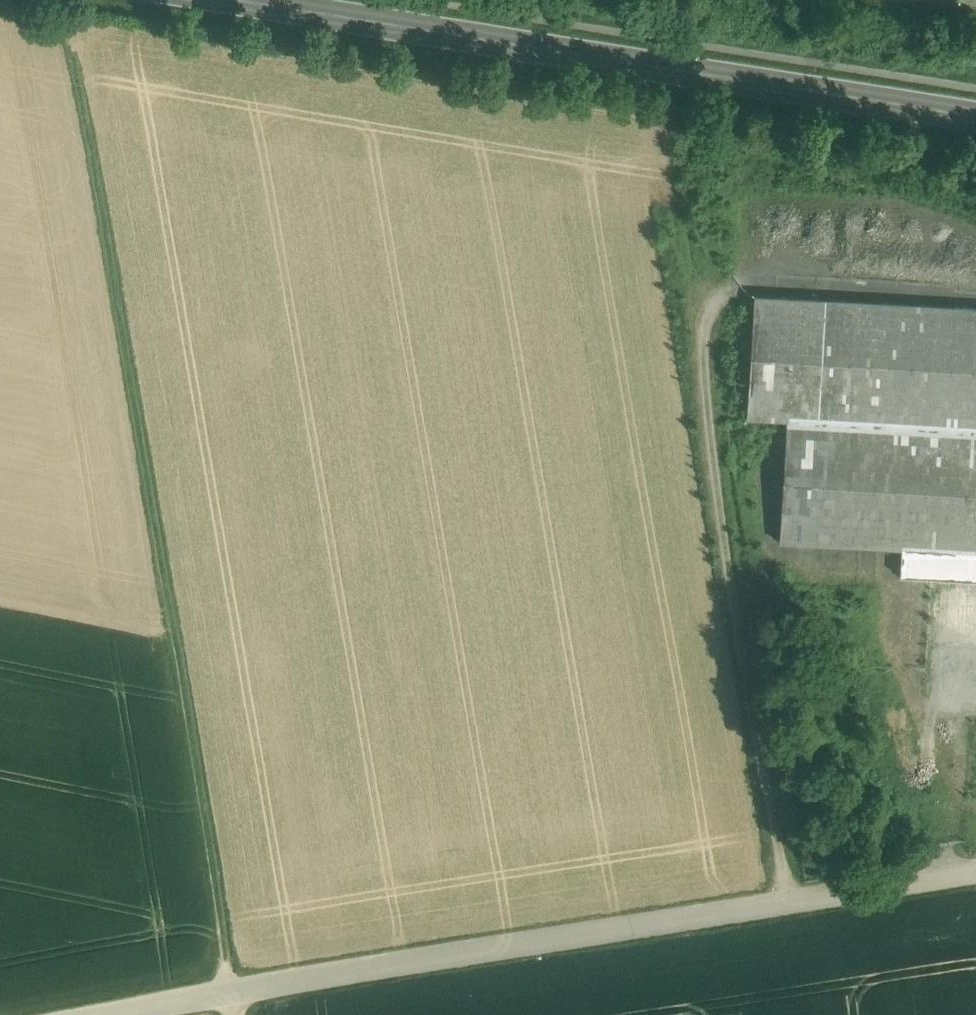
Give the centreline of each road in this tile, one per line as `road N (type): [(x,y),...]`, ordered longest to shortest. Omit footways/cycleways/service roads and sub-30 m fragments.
road 1 (track): [(238,1014),(65,2)]
road 2 (unclassified): [(99,1014),(975,869)]
road 3 (secondary): [(975,117),(257,0)]
road 4 (track): [(790,903),(742,646),(702,346),(748,280)]

